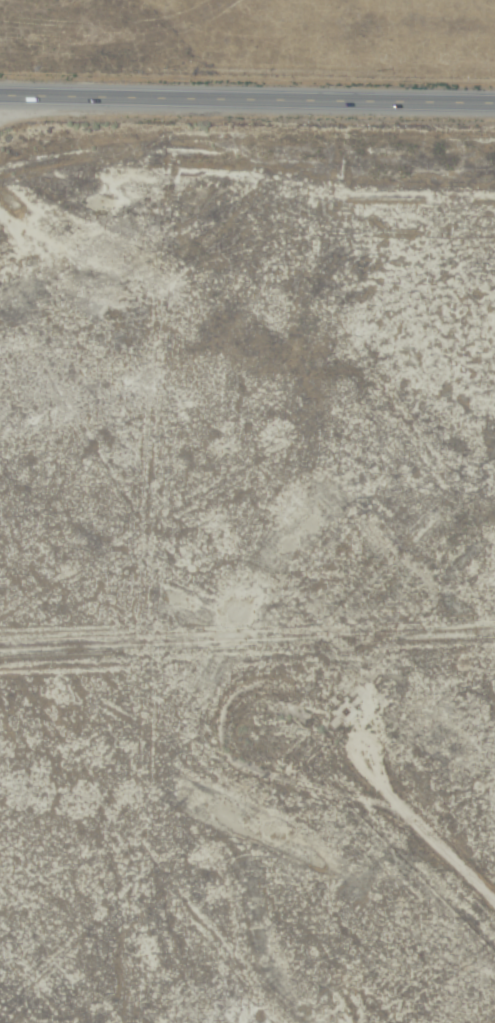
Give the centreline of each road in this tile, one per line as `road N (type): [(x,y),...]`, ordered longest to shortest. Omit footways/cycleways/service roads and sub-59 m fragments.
road 1 (primary): [(0,95),(494,101)]

